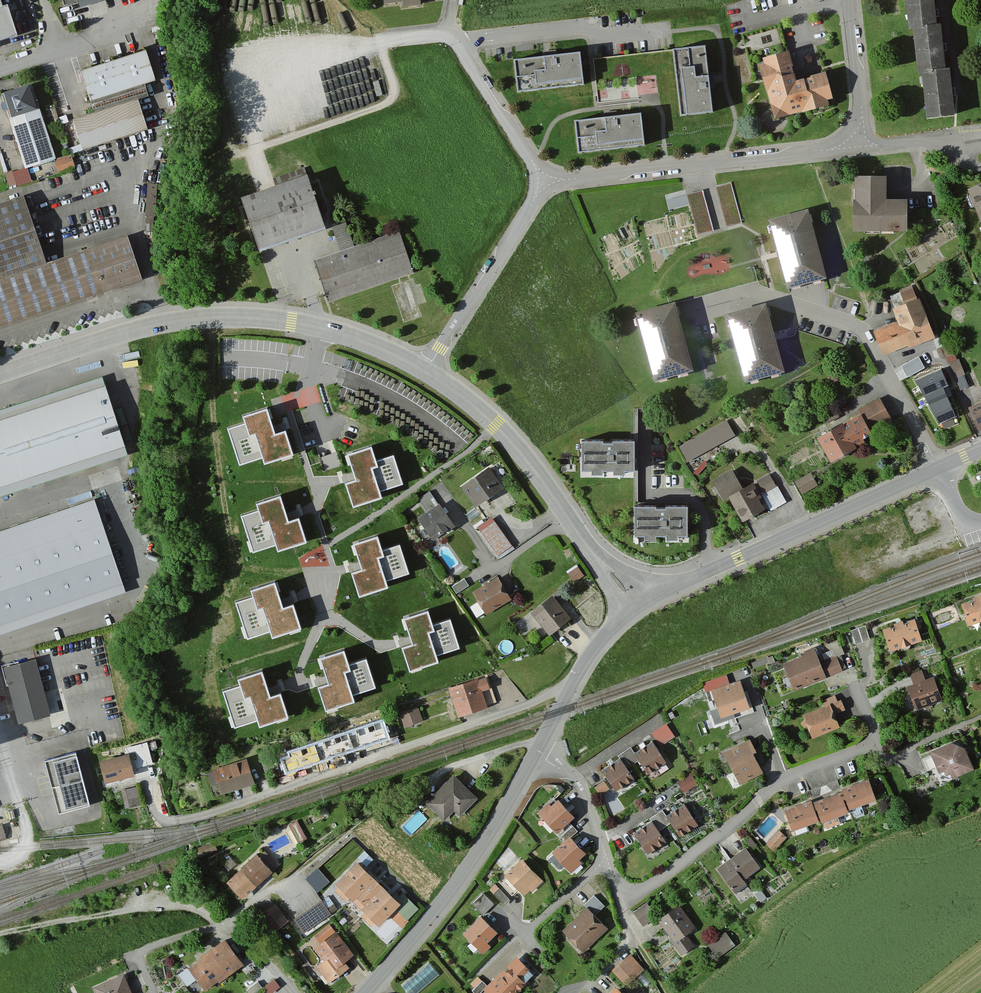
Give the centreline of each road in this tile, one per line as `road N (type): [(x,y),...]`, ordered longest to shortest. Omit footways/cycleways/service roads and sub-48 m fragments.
road 1 (residential): [(884,763),(873,739),(781,780),(724,833),(620,903),(575,779),(533,761)]
road 2 (residential): [(145,782),(154,812),(173,824),(525,706),(574,681)]
road 3 (residential): [(0,376),(104,339),(182,321),(232,319),(304,325),(375,345),(426,372)]
road 4 (residential): [(635,606),(939,467)]
road 5 (residential): [(692,311),(759,296),(856,326),(939,467)]
road 6 (residential): [(545,180),(862,145)]
road 7 (unclassified): [(366,992),(478,852),(533,761)]
road 8 (residential): [(545,180),(453,38),(359,44)]
road 9 (track): [(227,925),(176,907),(0,935)]
road 10 (residential): [(426,372),(545,180)]
road 11 (residential): [(426,372),(496,424),(569,520)]
road 12 (residential): [(438,494),(497,569),(569,520)]
road 13 (residential): [(862,145),(848,0)]
road 14 (residential): [(980,166),(938,142),(862,145)]

